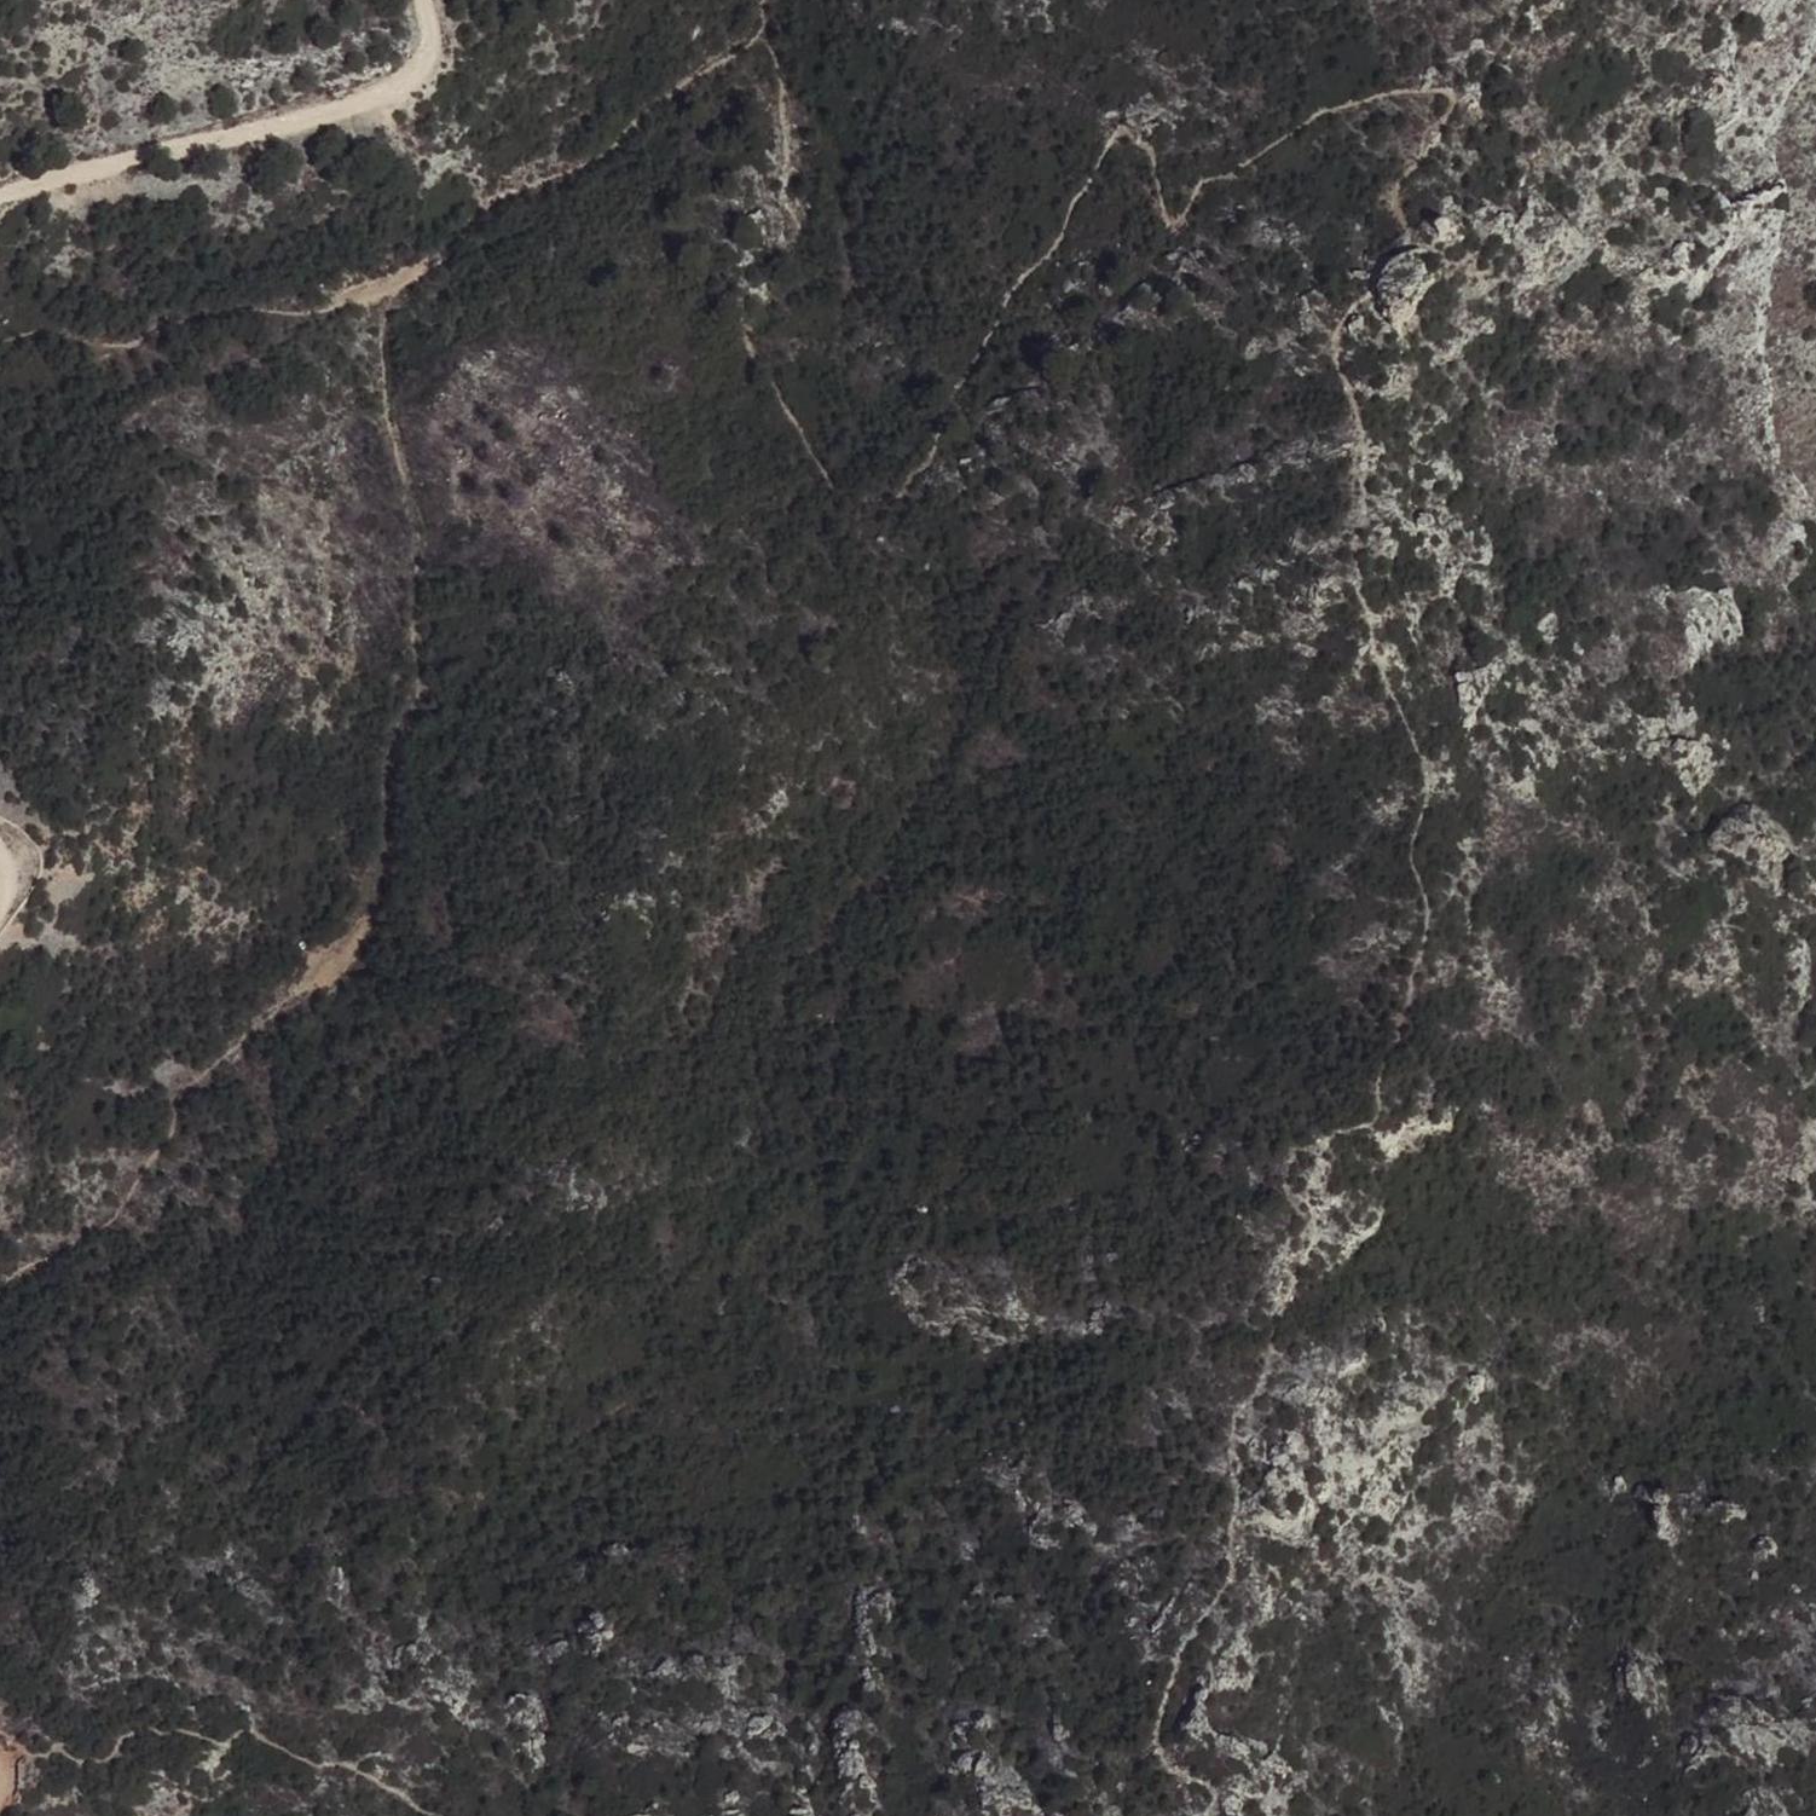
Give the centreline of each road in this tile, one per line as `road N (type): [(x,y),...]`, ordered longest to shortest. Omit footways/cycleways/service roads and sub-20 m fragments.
road 1 (track): [(0,199),(422,90),(444,64),(450,34),(440,0)]

